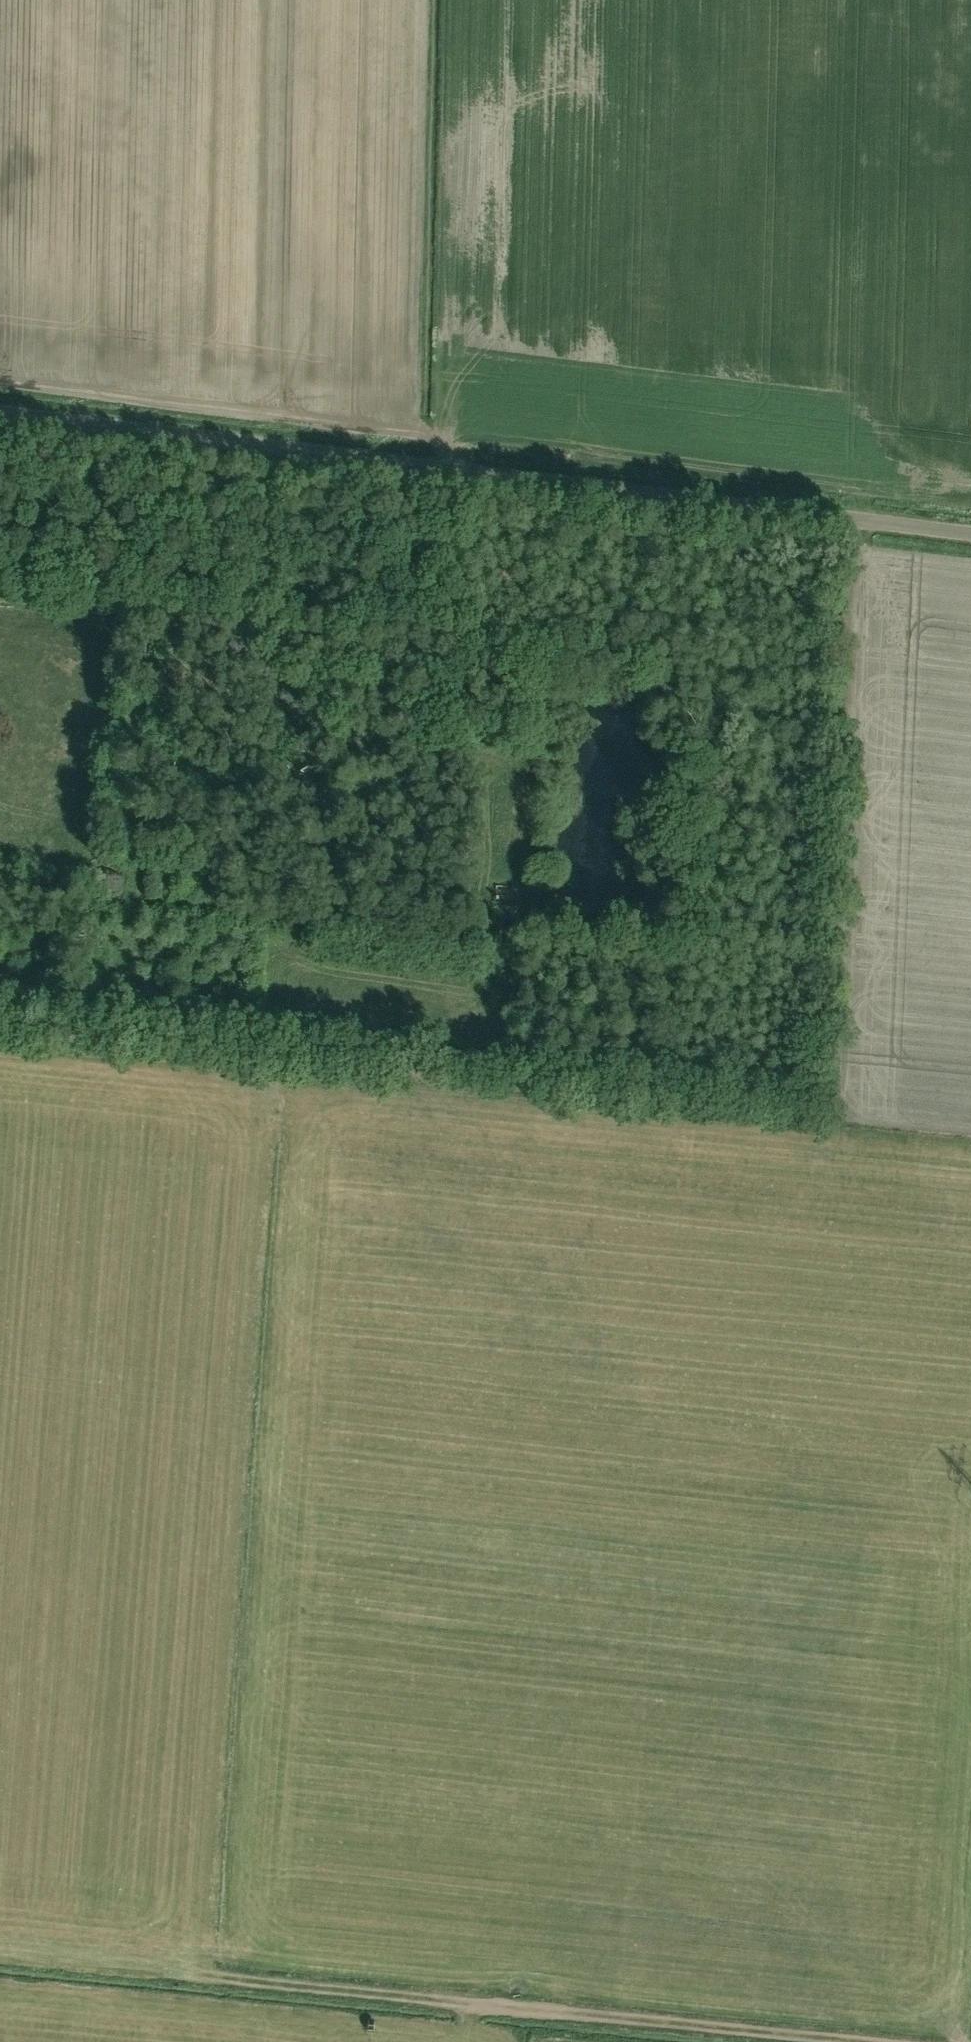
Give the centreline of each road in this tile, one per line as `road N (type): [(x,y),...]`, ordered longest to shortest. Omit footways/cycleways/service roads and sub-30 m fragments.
road 1 (unclassified): [(970,538),(0,418)]

